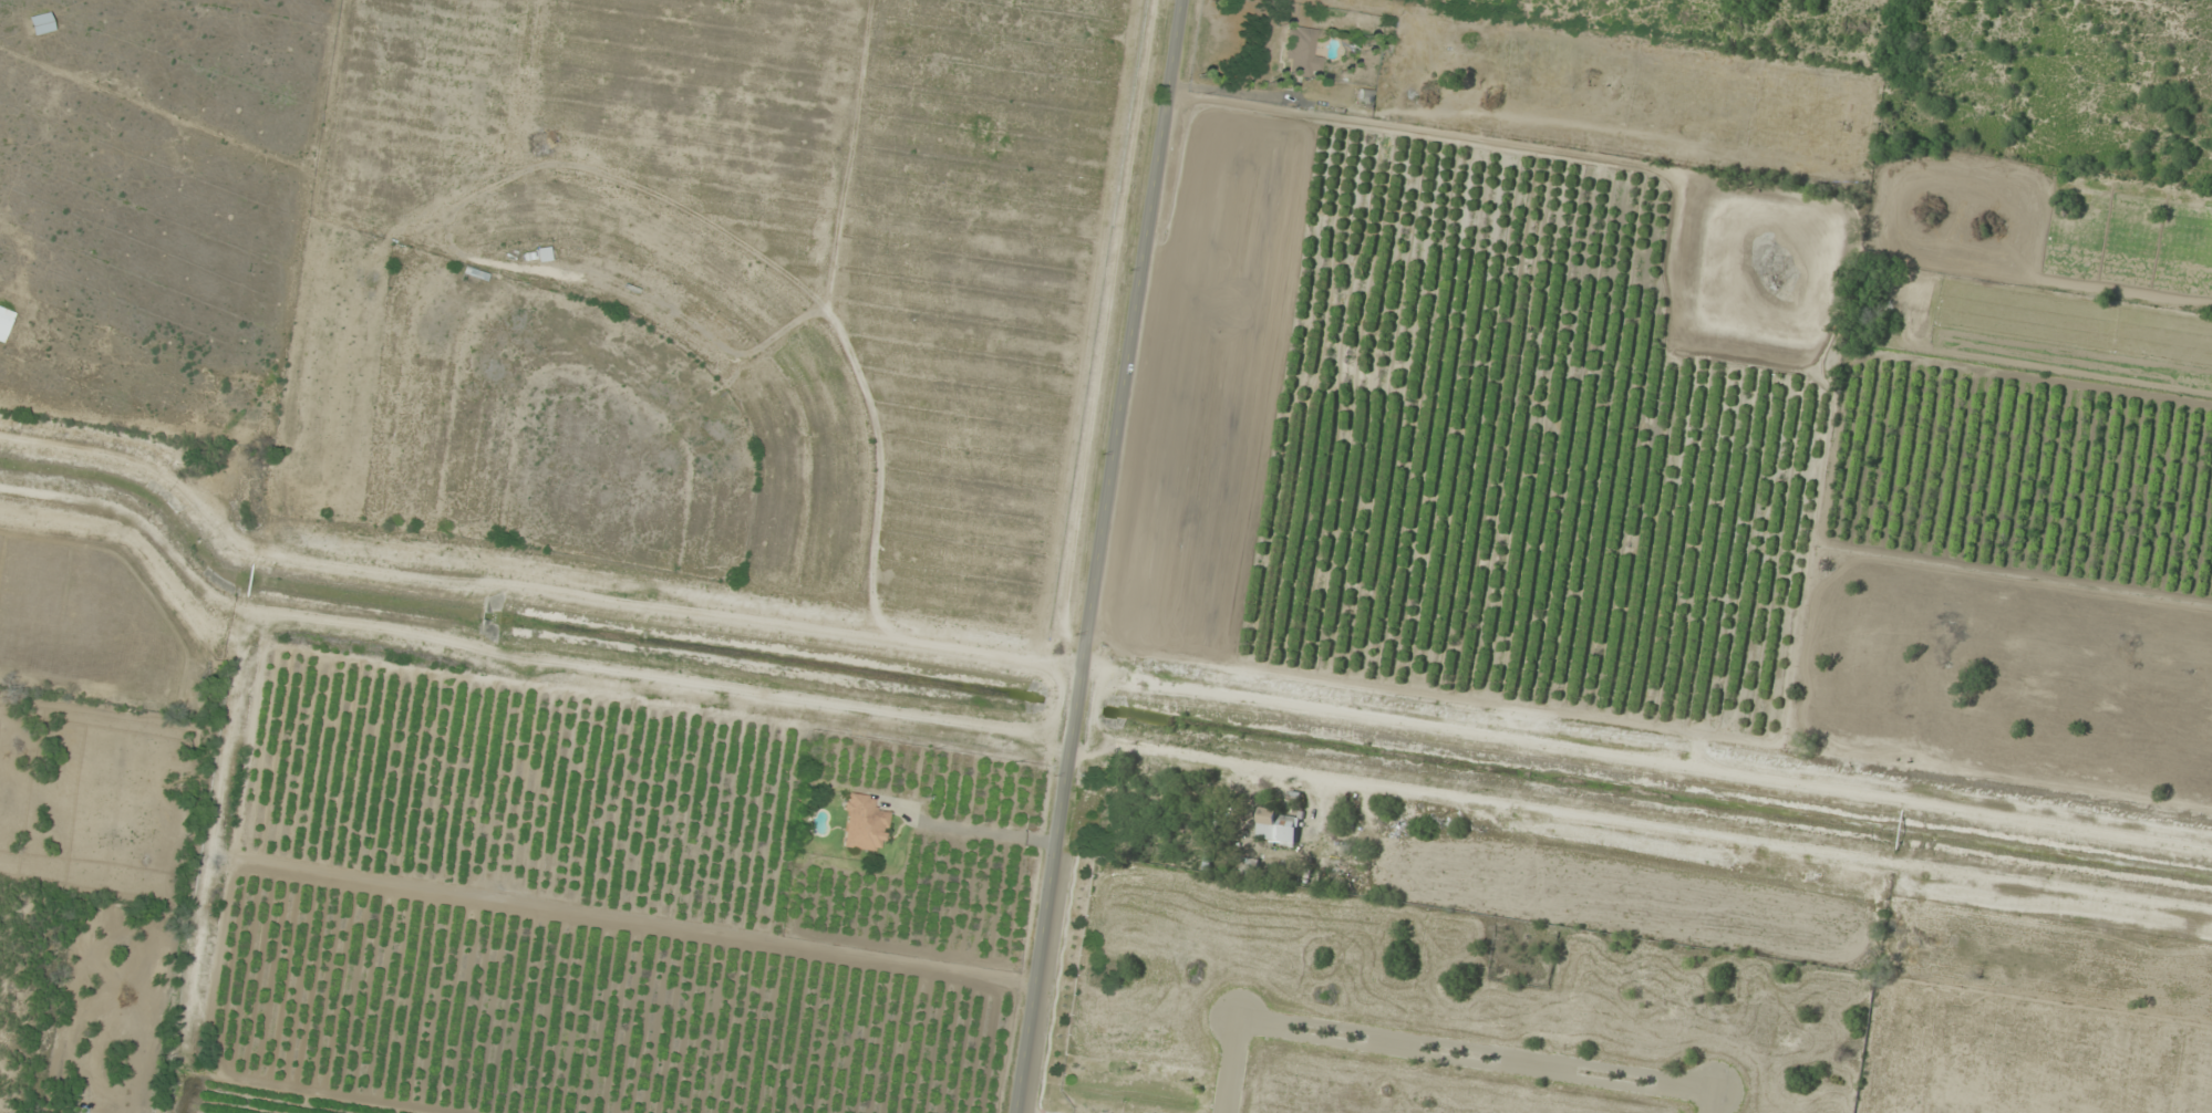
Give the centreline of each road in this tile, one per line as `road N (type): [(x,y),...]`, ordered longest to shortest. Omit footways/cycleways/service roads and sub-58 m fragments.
road 1 (tertiary): [(1016,1112),(1180,0)]

